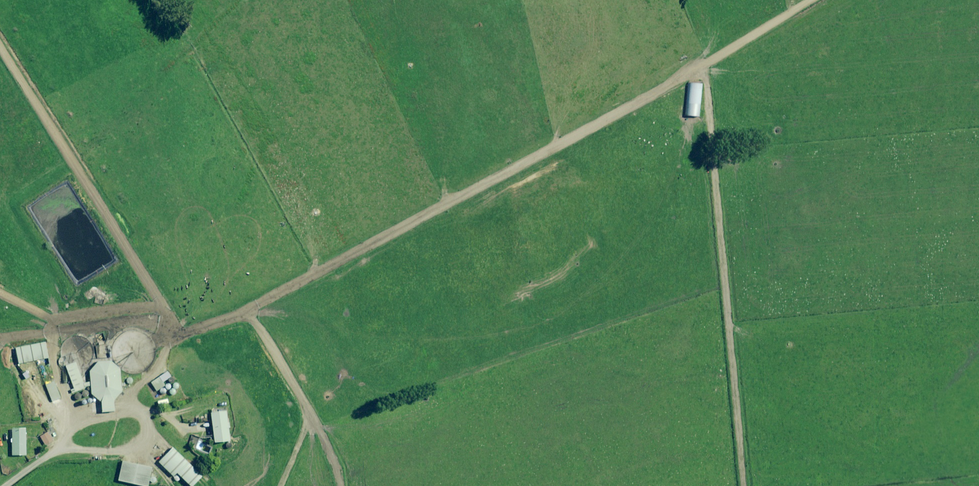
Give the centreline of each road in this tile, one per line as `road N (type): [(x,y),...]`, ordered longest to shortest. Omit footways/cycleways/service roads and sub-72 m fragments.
road 1 (track): [(160,317),(185,330),(247,311),(808,0)]
road 2 (track): [(704,63),(744,485)]
road 3 (track): [(160,317),(0,48)]
road 4 (track): [(338,485),(247,311)]
road 5 (track): [(174,330),(118,414),(74,422)]

